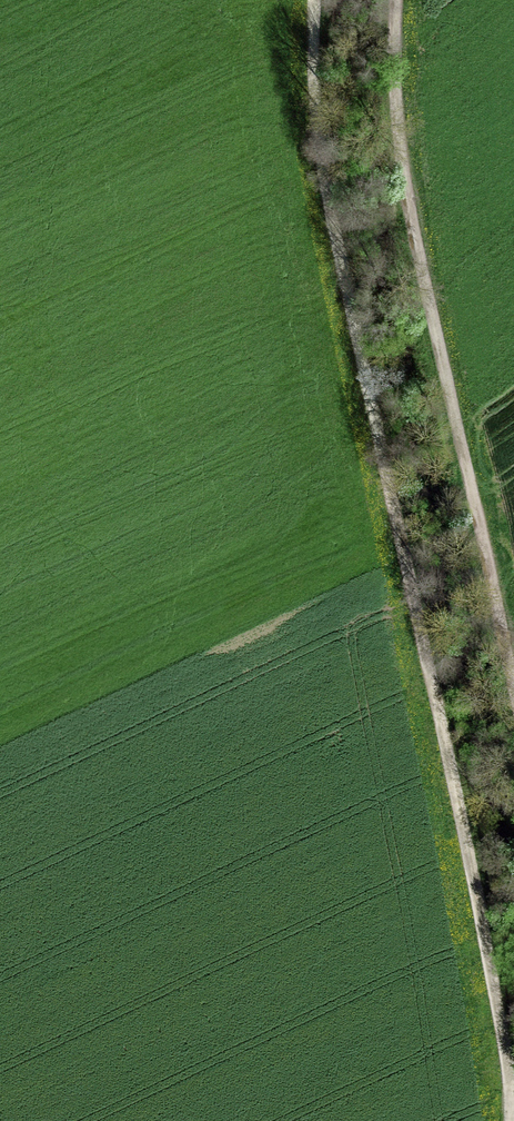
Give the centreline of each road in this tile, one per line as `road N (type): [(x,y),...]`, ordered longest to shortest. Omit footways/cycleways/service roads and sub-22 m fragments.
road 1 (track): [(513,1120),(345,294),(311,75),(313,0)]
road 2 (track): [(393,0),(453,387),(513,699)]

